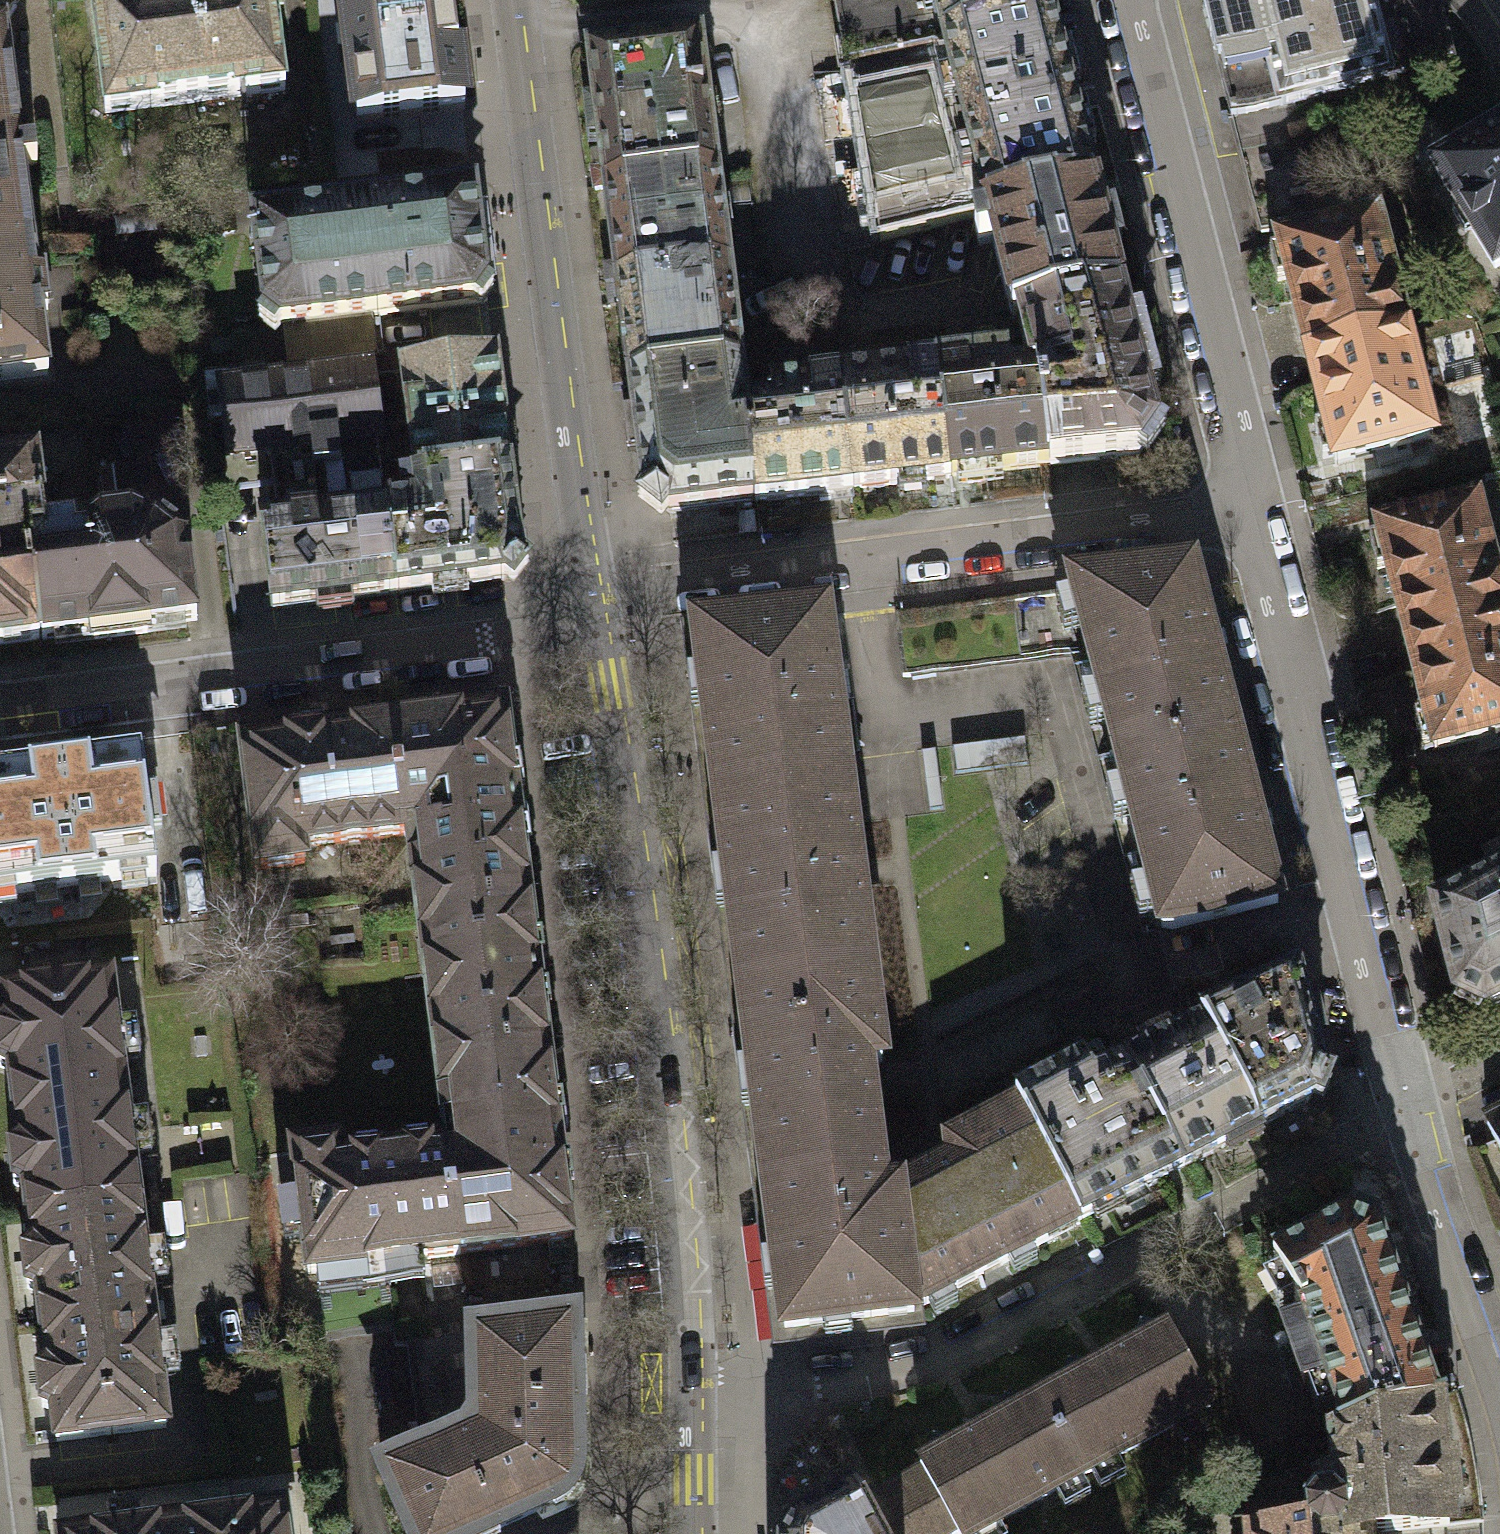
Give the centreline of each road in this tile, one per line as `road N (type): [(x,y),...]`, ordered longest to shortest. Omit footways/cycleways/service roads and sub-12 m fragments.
road 1 (residential): [(1402,1102),(941,1355),(805,1381),(682,1390)]
road 2 (tertiary): [(682,1390),(647,1024),(591,609)]
road 3 (residential): [(591,609),(628,592),(1250,512)]
road 4 (tertiary): [(591,609),(510,0)]
road 5 (residential): [(1402,1102),(1250,512)]
road 6 (residential): [(0,708),(529,640),(591,609)]
road 7 (residential): [(1250,512),(1242,410),(1138,0)]
road 8 (residential): [(1402,1102),(1499,1375)]
road 9 (tertiary): [(684,1533),(682,1390)]

